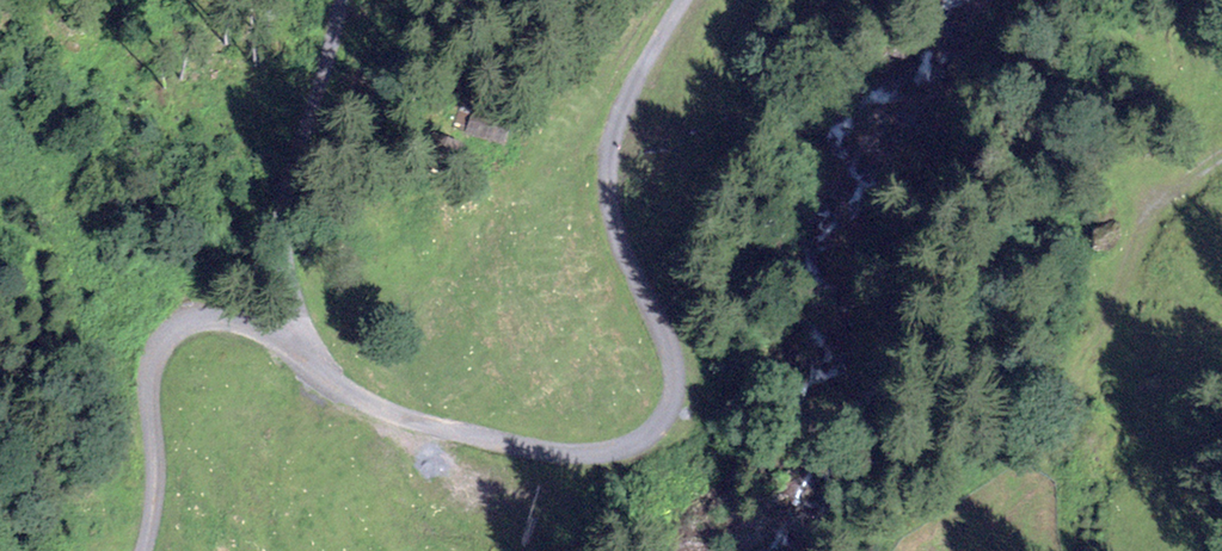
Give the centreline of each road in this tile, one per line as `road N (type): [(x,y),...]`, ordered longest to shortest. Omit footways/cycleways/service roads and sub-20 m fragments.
road 1 (unclassified): [(689,0),(613,132),(612,205),(672,367),(663,419),(609,453),(506,445),(341,392),(279,346),(222,321),(202,321),(167,337),(153,356),(155,486),(141,550)]
road 2 (track): [(316,371),(285,275),(279,200),(329,0)]
road 3 (track): [(1221,158),(1161,199),(1071,397)]

